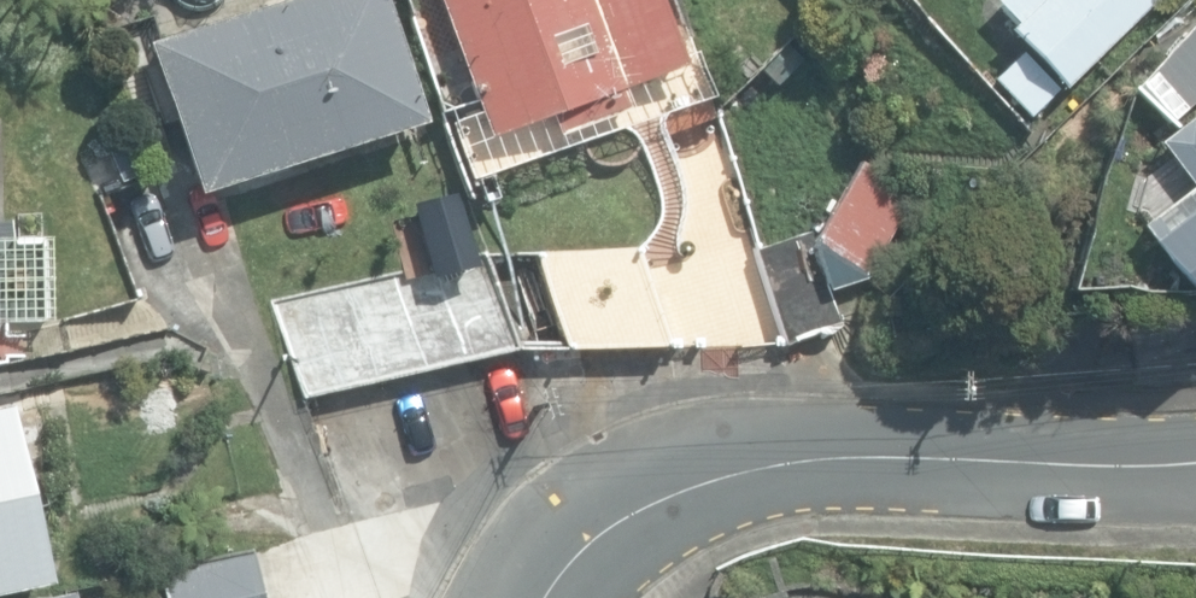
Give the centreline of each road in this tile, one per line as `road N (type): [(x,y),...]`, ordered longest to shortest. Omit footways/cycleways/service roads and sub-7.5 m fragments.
road 1 (residential): [(1195,459),(842,459),(747,475),(593,552),(557,597)]

